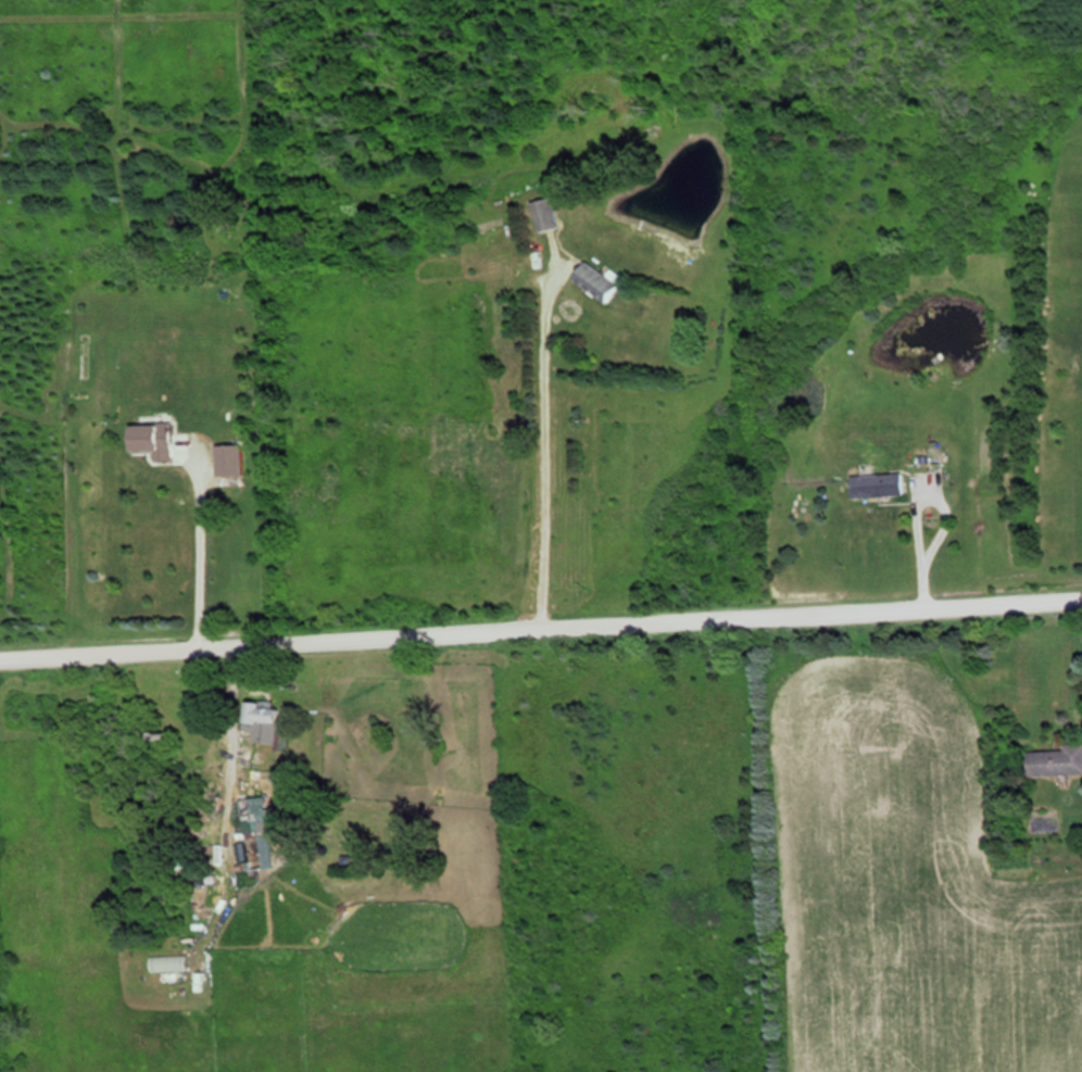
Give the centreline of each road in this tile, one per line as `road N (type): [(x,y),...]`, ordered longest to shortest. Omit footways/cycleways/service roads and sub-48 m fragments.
road 1 (residential): [(0,652),(1081,591)]

